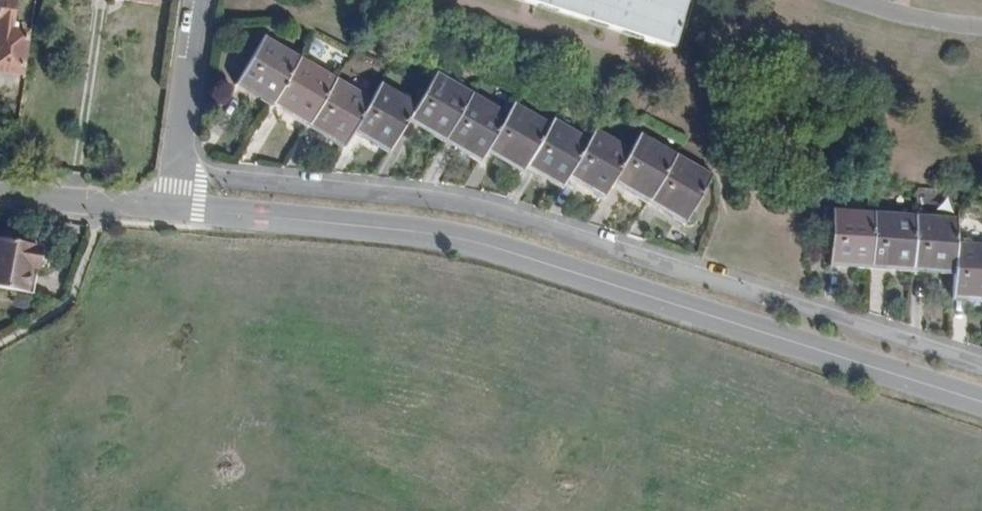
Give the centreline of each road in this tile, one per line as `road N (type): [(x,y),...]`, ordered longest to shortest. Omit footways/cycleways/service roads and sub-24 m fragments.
road 1 (residential): [(171,209),(490,246),(981,402)]
road 2 (residential): [(981,367),(496,214),(176,173)]
road 3 (residential): [(203,0),(176,173)]
road 4 (residential): [(0,195),(171,209)]

